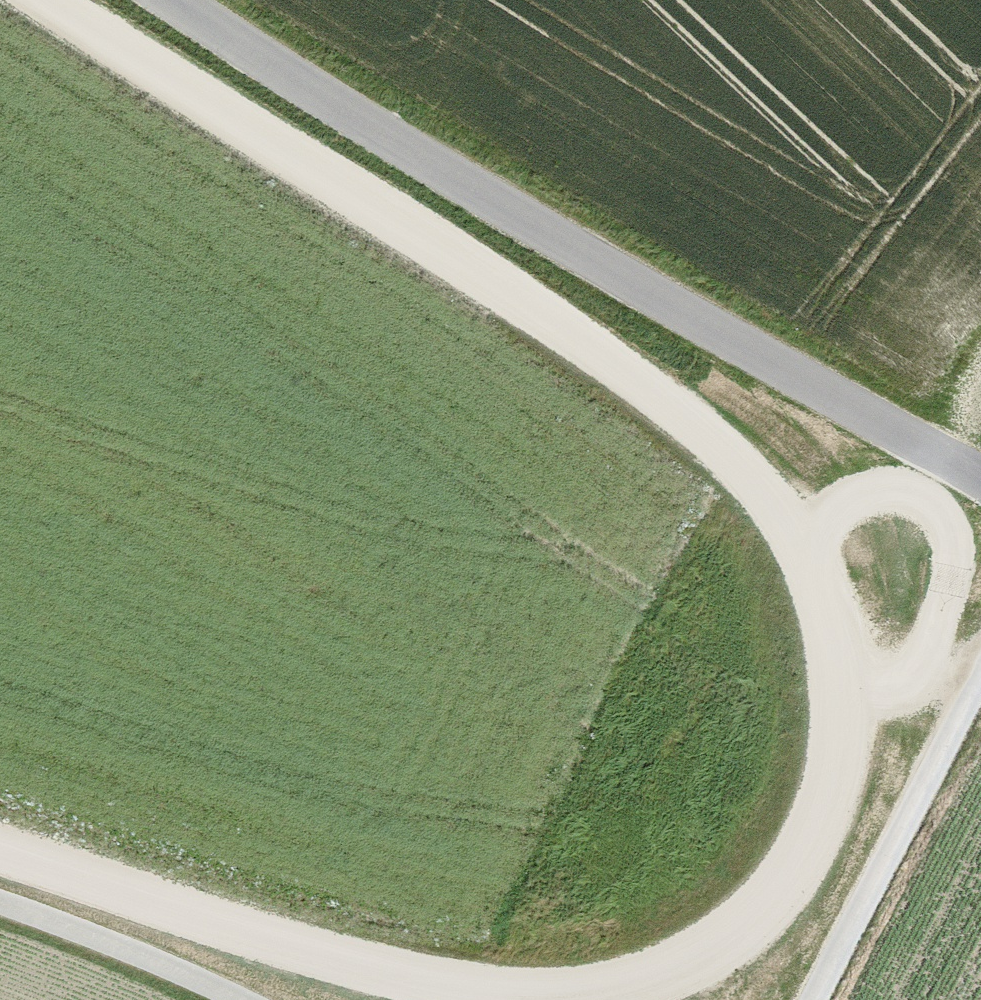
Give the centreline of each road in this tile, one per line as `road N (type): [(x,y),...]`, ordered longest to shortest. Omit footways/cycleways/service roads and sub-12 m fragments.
road 1 (unclassified): [(980,484),(336,115),(189,0)]
road 2 (track): [(980,668),(812,999)]
road 3 (track): [(0,908),(154,959),(233,999)]
road 4 (track): [(845,657),(980,624)]

